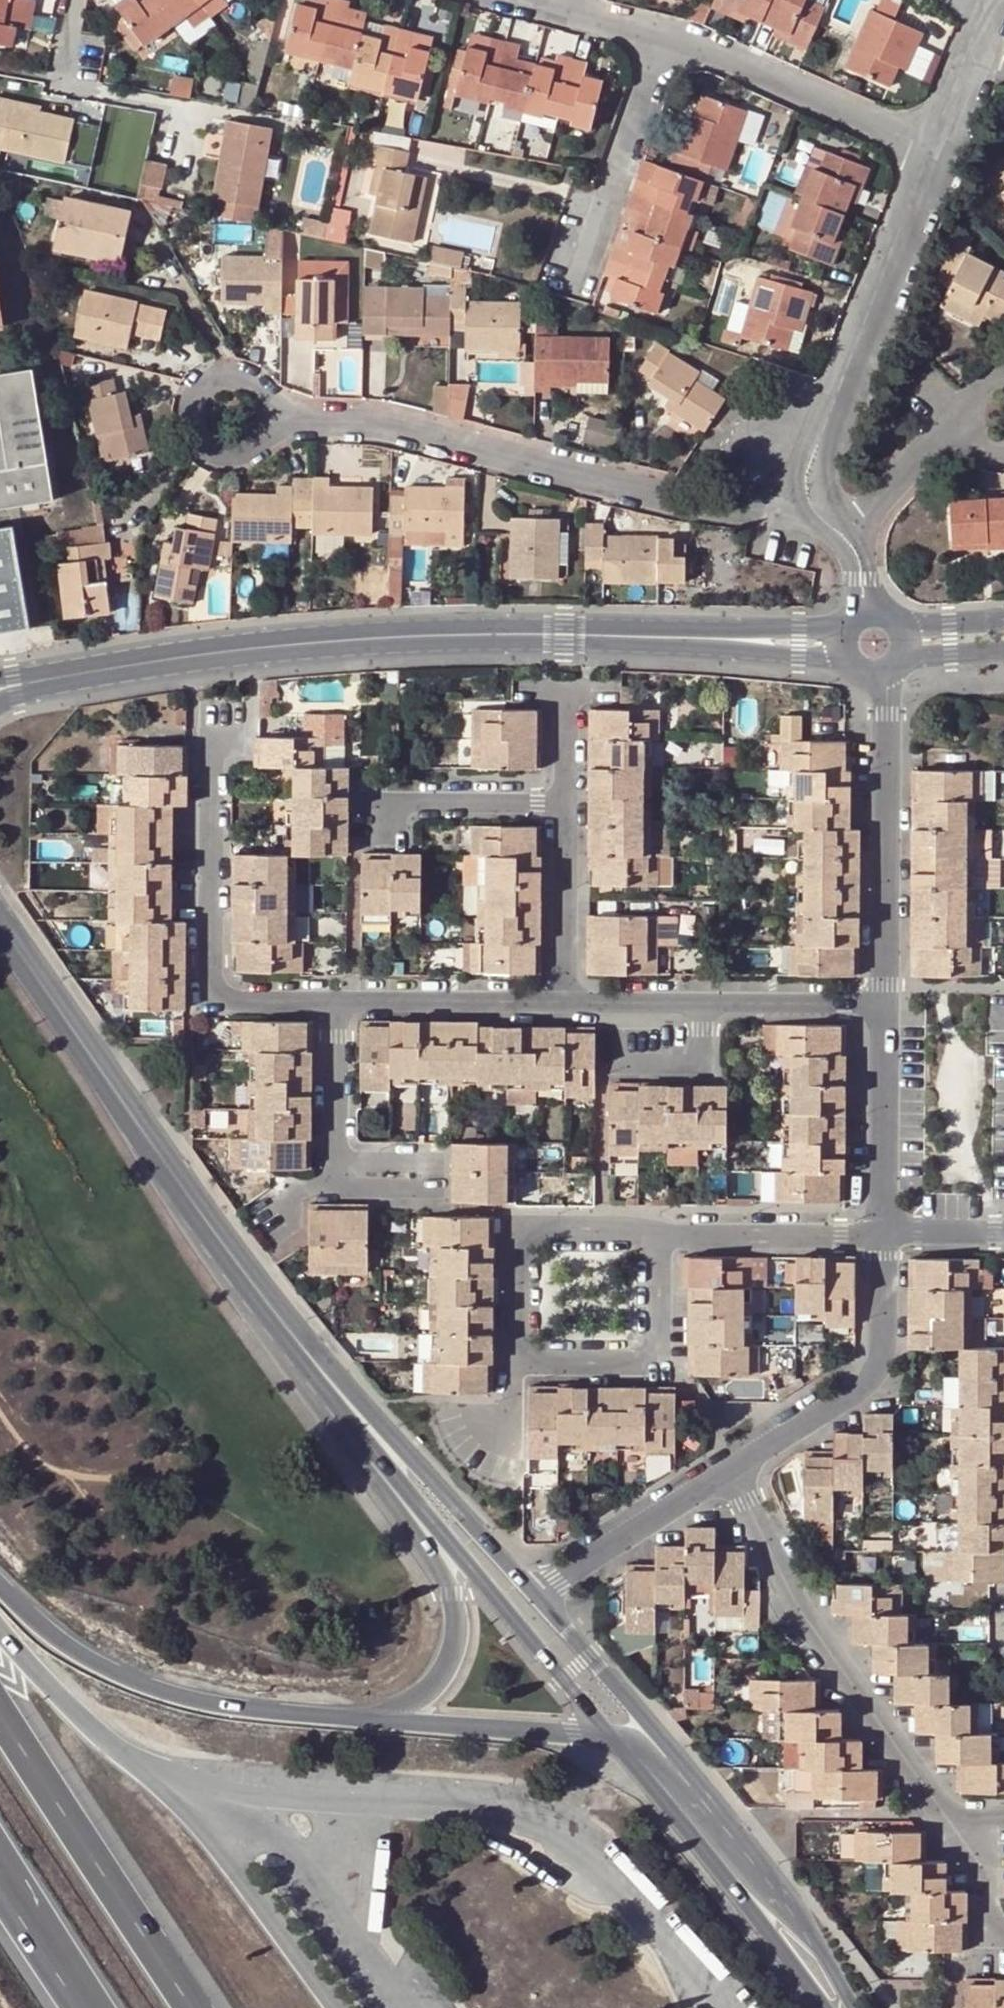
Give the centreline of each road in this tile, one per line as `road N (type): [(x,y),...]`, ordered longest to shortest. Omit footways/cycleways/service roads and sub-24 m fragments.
road 1 (residential): [(268,417),(391,421),(685,497),(821,515)]
road 2 (tertiary): [(214,651),(380,637),(716,640)]
road 3 (tertiary): [(0,926),(289,1329)]
road 4 (residential): [(214,651),(203,974),(224,1001),(331,1002)]
road 5 (residential): [(723,1471),(823,1644),(950,1816)]
road 6 (residential): [(661,1238),(636,1227),(518,1229),(520,1337),(534,1359),(665,1357)]
road 7 (motorway): [(369,1720),(190,1699),(111,1672),(51,1634),(0,1587)]
road 8 (residential): [(923,152),(816,411),(801,471),(821,515)]
road 9 (tertiary): [(364,1439),(610,1737)]
road 10 (tertiary): [(534,1593),(289,1329)]
road 11 (motorway): [(190,2007),(0,1707)]
road 12 (motorway): [(364,1439),(445,1581),(456,1629),(440,1675),(369,1720)]
road 13 (tertiary): [(610,1737),(820,2007)]
road 14 (residential): [(881,1002),(880,678)]
road 15 (residential): [(563,1002),(881,1002)]
road 16 (residential): [(746,1458),(880,1374),(882,1236)]
road 17 (residential): [(654,36),(699,47),(923,152)]
road 18 (tertiary): [(854,2007),(693,1776)]
road 19 (residential): [(331,1002),(333,1183),(404,1186)]
road 20 (tertiary): [(693,1776),(534,1593)]
road 21 (motorway): [(610,1737),(369,1720)]
road 22 (residential): [(654,36),(576,263)]
road 23 (residential): [(882,1236),(881,1002)]
road 24 (residential): [(331,1002),(563,1002)]
road 25 (residential): [(268,417),(262,439),(245,454),(223,457),(202,448),(189,429),(189,407),(201,387),(222,378),(244,381),(261,395)]
road 26 (residential): [(534,1593),(723,1471)]
road 27 (residential): [(882,1236),(661,1238)]
road 28 (motorway): [(151,1771),(0,1629)]
road 29 (residential): [(562,795),(563,1002)]
road 30 (tertiary): [(14,684),(214,651)]
road 31 (residential): [(562,795),(371,797)]
road 32 (residential): [(821,515),(864,514),(967,424)]
road 33 (motorway): [(0,1873),(87,2007)]
road 34 (residential): [(950,1816),(980,1862),(987,1927),(1003,1935)]
road 35 (tertiary): [(289,1329),(364,1439)]
road 36 (residential): [(665,1357),(746,1458)]
road 37 (tertiary): [(716,640),(842,659)]
road 38 (tertiary): [(842,629),(716,640)]
road 39 (residential): [(882,1236),(1003,1235)]

